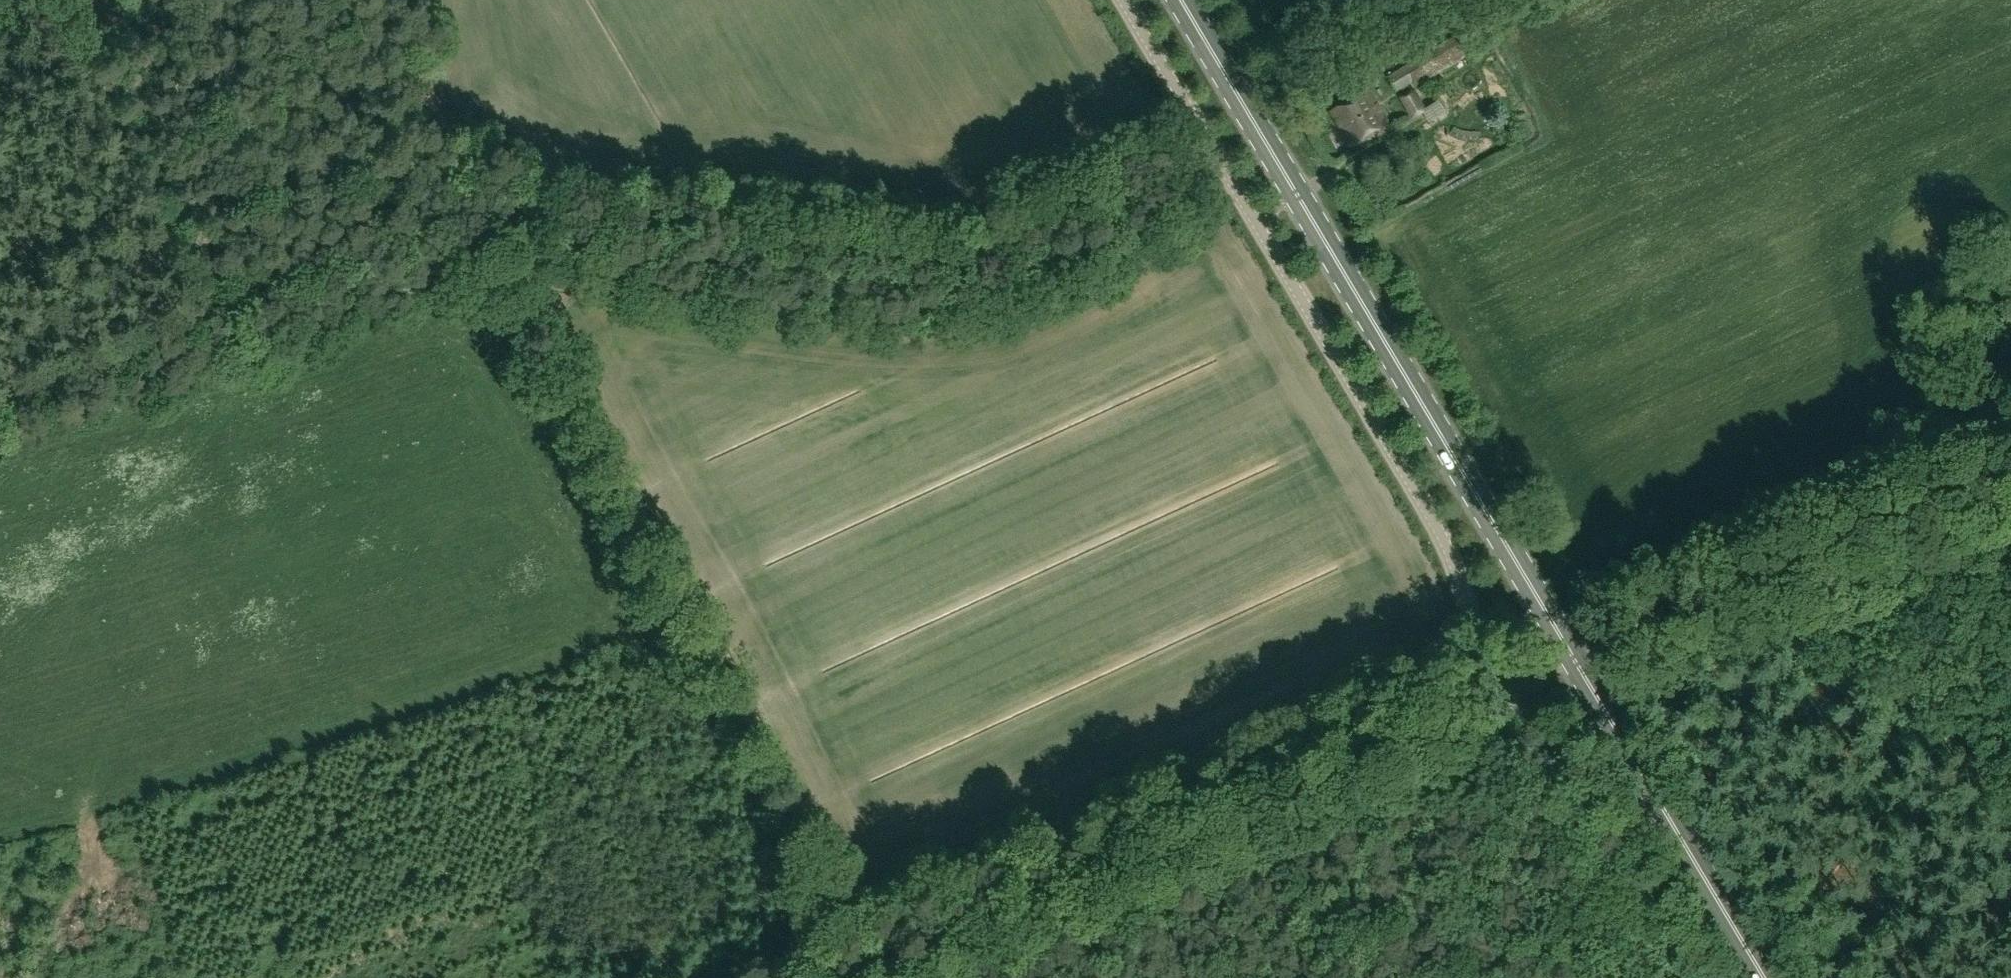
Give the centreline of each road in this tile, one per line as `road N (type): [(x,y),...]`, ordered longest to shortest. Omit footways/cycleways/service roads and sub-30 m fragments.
road 1 (primary): [(1763,977),(1180,0)]
road 2 (unclassified): [(1677,977),(1482,639),(1446,543),(1125,0)]

